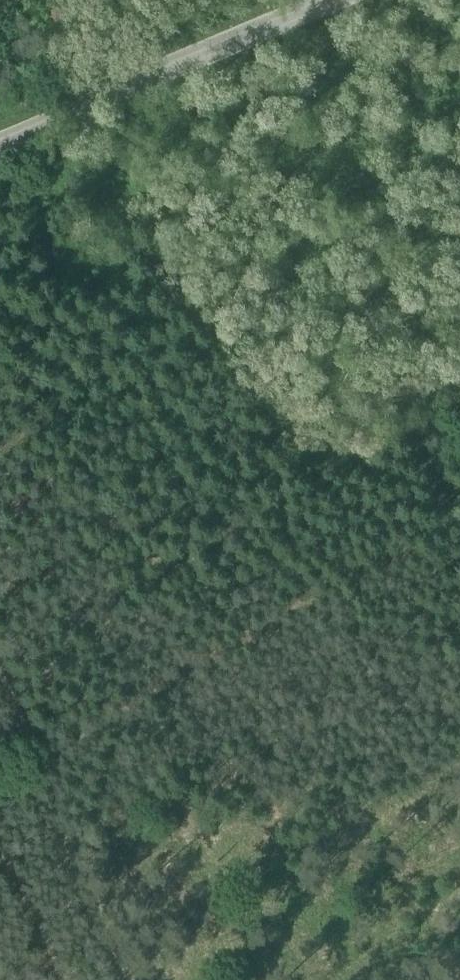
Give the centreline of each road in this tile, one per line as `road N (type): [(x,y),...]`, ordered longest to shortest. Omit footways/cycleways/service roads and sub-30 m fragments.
road 1 (unclassified): [(0,148),(356,0)]
road 2 (track): [(0,692),(132,979)]

